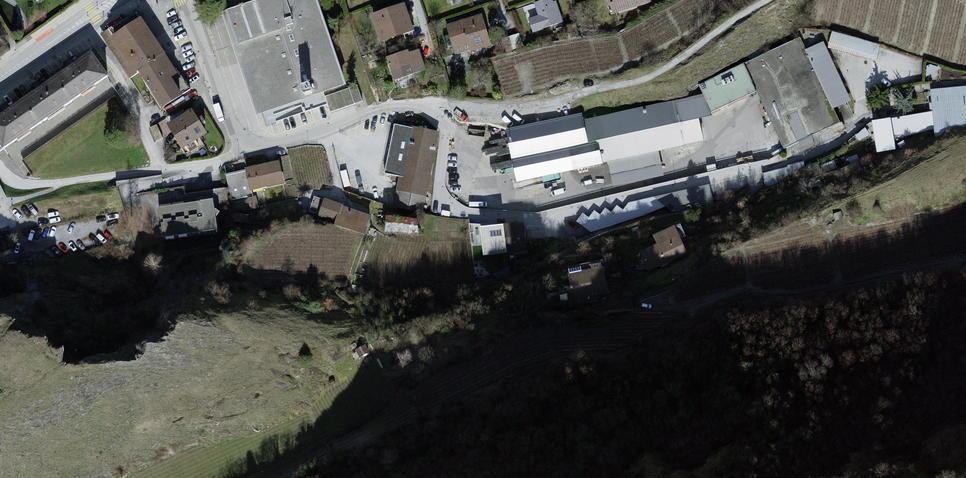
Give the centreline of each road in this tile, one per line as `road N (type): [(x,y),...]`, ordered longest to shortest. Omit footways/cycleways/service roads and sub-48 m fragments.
road 1 (residential): [(766,0),(639,81),(531,105),(392,106),(257,146),(237,137),(184,0)]
road 2 (track): [(965,258),(806,293),(749,290),(687,306),(656,304)]
road 3 (tertiary): [(115,0),(0,77)]

